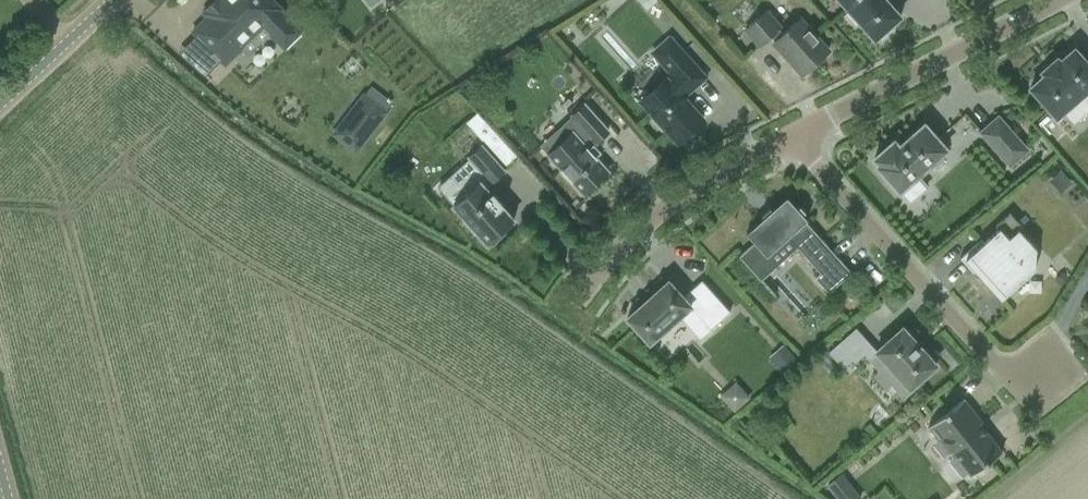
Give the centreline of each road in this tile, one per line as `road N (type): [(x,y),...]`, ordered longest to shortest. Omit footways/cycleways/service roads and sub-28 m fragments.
road 1 (residential): [(795,134),(987,358),(1039,376)]
road 2 (residential): [(1056,0),(795,134)]
road 3 (residential): [(795,134),(670,203),(635,230),(582,297)]
road 4 (unclassified): [(0,104),(112,0)]

